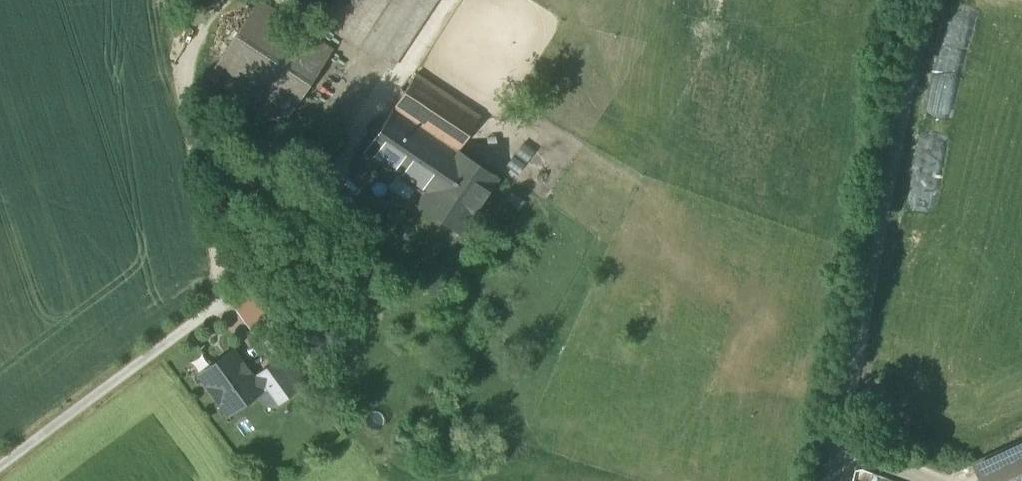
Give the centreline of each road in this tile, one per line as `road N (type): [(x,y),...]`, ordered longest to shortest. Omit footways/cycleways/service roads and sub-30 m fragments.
road 1 (unclassified): [(939,0),(908,102),(837,480)]
road 2 (unclassified): [(0,467),(227,299)]

